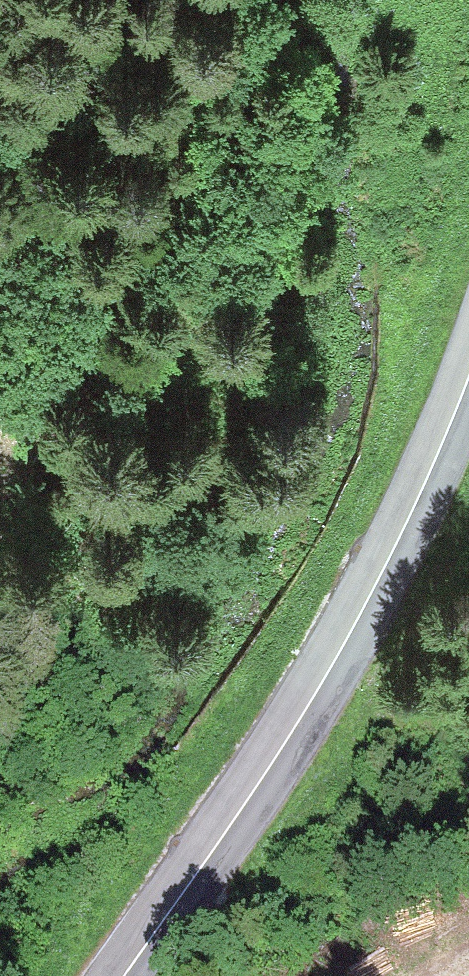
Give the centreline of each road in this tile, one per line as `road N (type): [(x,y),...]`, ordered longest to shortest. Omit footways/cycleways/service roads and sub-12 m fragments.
road 1 (secondary): [(116,975),(346,644),(453,441),(468,392)]
road 2 (track): [(0,449),(124,258),(231,0)]

